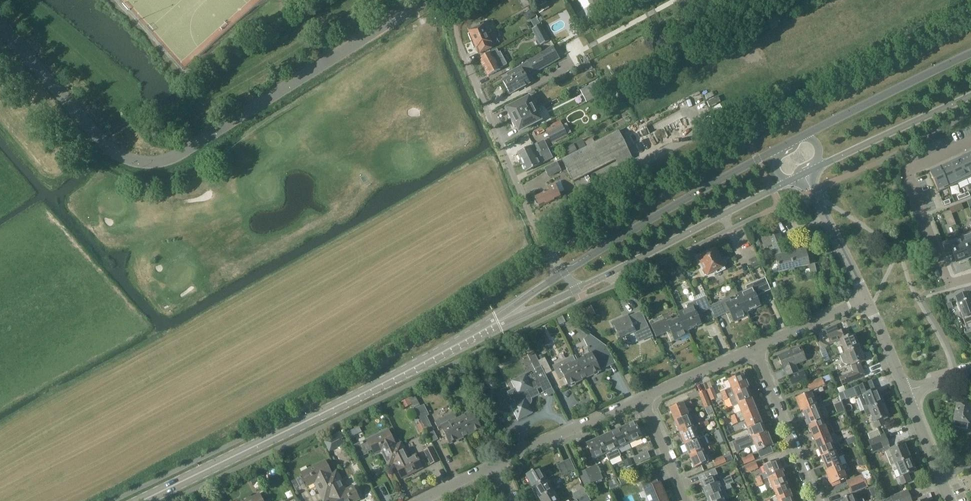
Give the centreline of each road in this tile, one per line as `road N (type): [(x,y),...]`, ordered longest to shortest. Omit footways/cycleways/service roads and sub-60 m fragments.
road 1 (unclassified): [(0,26),(105,145),(151,162),(424,0)]
road 2 (secondary): [(144,500),(497,322)]
road 3 (residential): [(564,272),(439,0)]
road 4 (secondary): [(783,147),(564,272)]
road 5 (secondary): [(576,290),(790,180)]
road 6 (secondary): [(970,55),(804,136)]
road 7 (secondary): [(811,170),(970,95)]
road 8 (residential): [(819,500),(755,348)]
road 9 (residential): [(500,463),(641,398)]
road 10 (residential): [(641,398),(755,348)]
road 11 (residential): [(865,300),(812,192)]
road 12 (residential): [(755,348),(865,300)]

